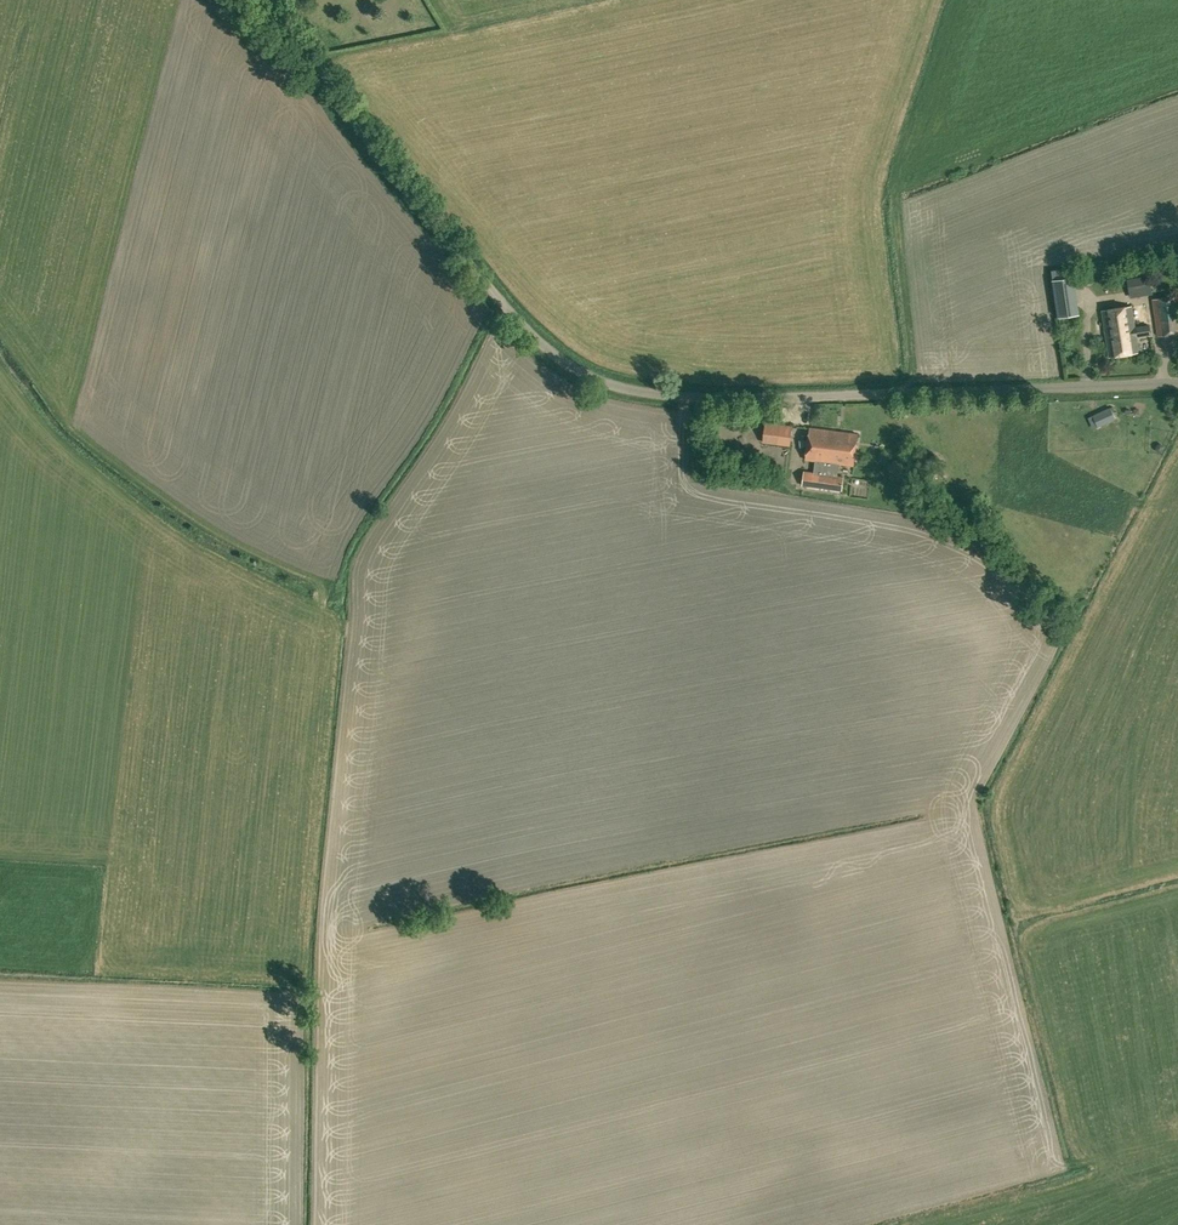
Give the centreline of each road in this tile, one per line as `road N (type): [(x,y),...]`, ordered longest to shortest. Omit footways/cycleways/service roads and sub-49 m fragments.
road 1 (unclassified): [(1177,385),(668,395),(604,384),(534,334),(262,0)]

